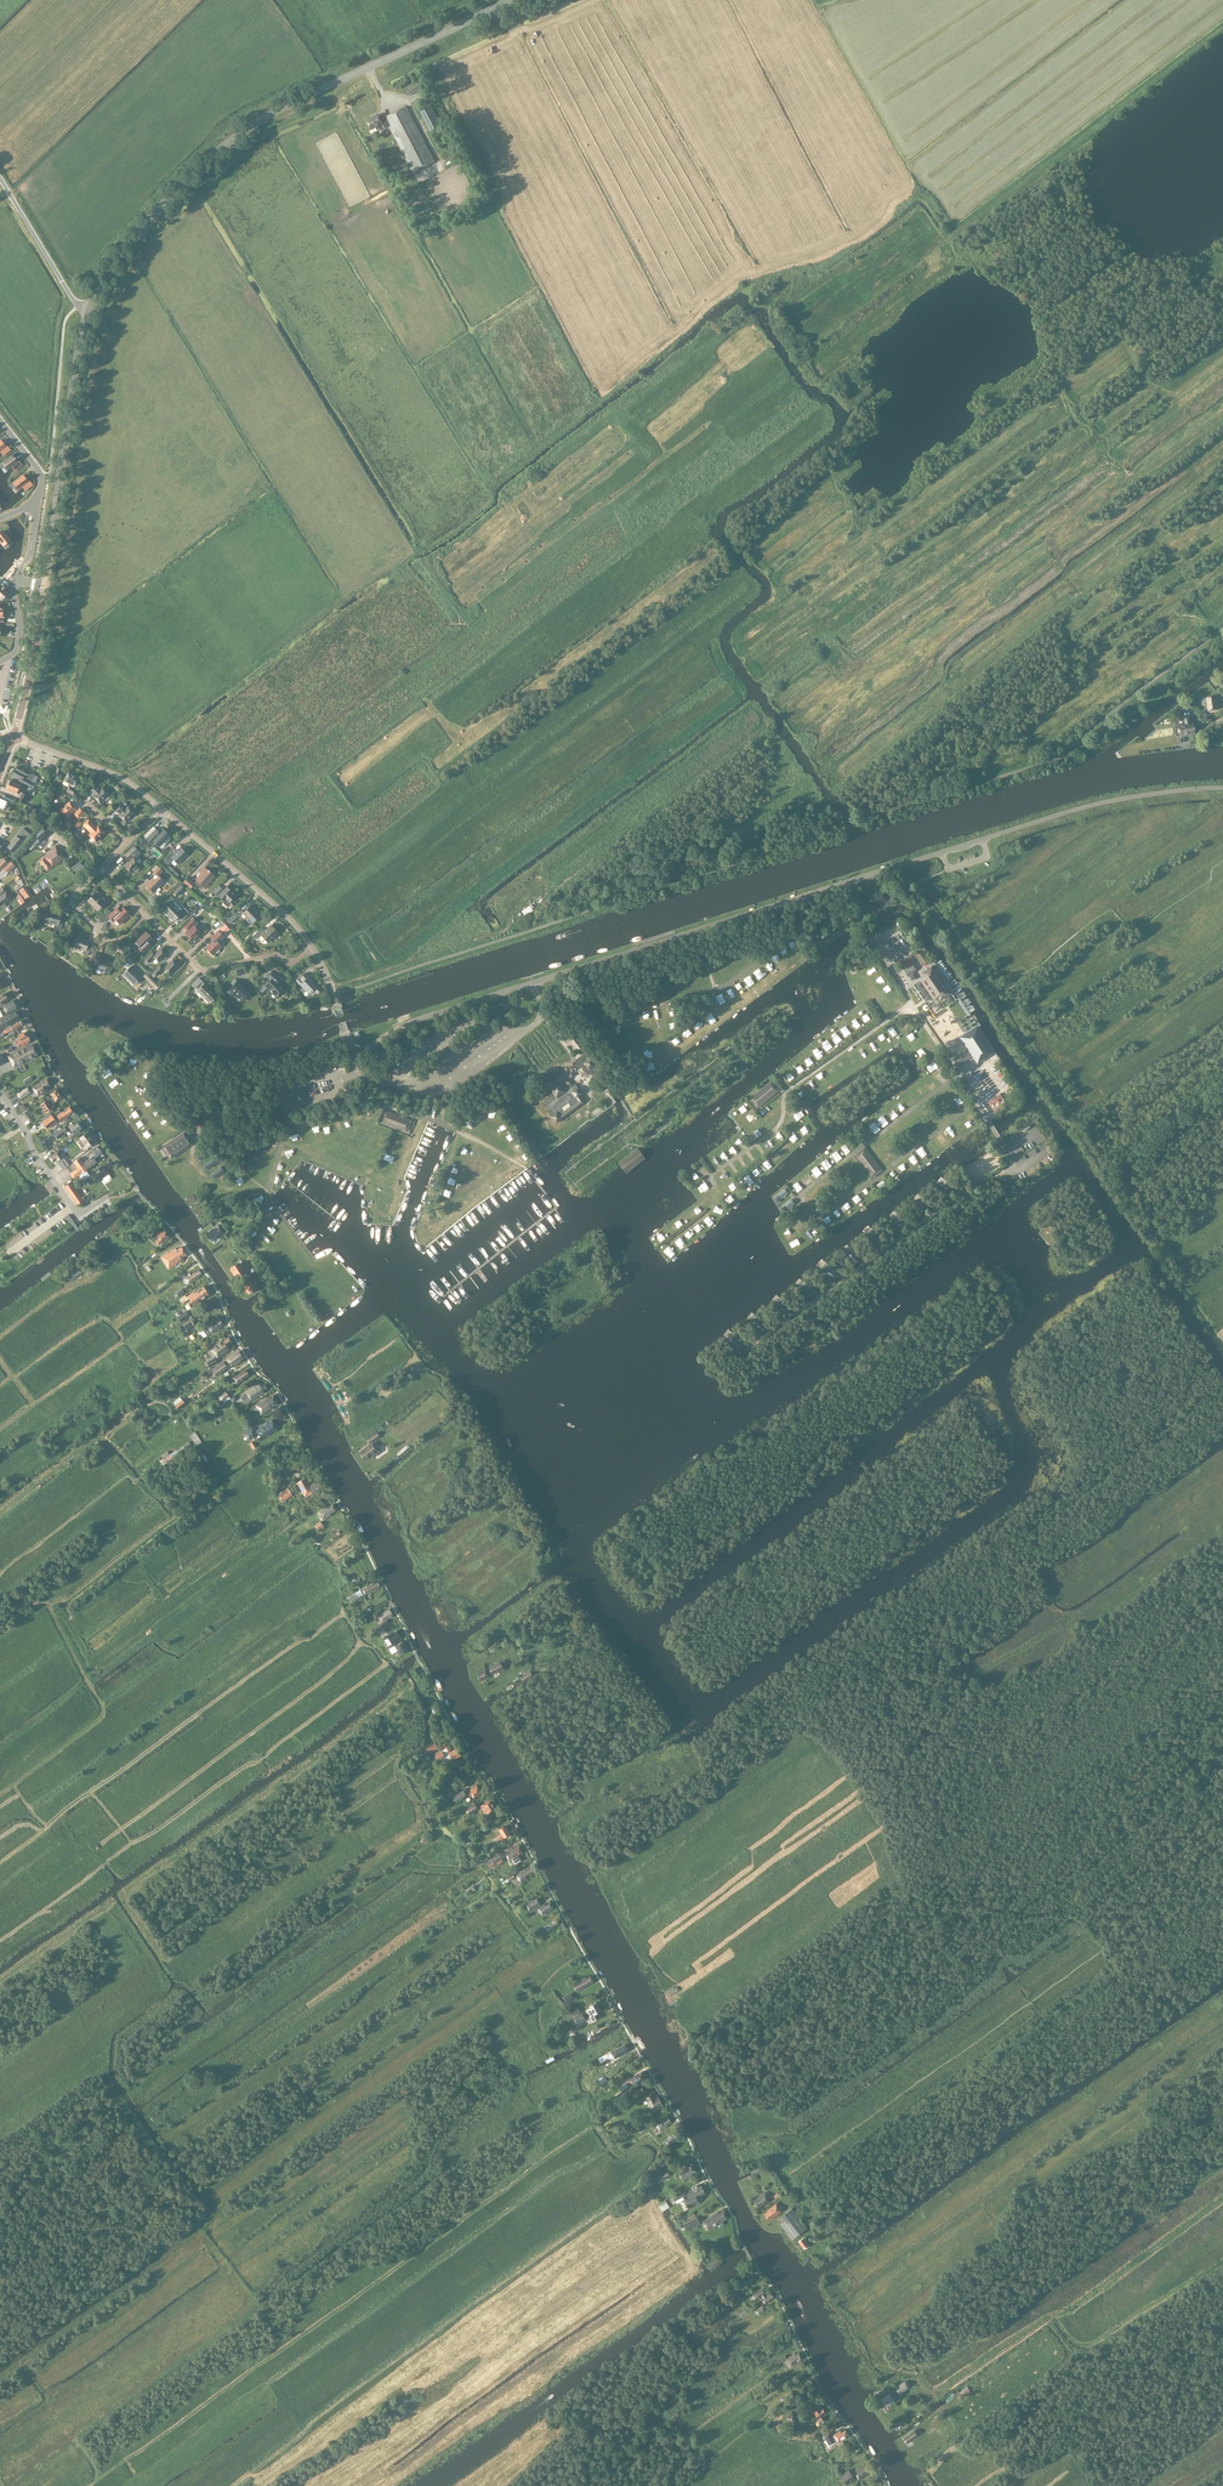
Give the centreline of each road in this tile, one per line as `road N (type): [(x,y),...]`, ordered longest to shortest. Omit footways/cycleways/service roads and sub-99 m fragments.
road 1 (secondary): [(89,309),(127,244),(235,137),(285,105),(510,0)]
road 2 (tertiary): [(356,1049),(413,1021),(847,882)]
road 3 (secondary): [(13,738),(89,309)]
road 4 (tertiary): [(847,882),(1096,804),(1222,788)]
road 5 (track): [(345,1034),(285,1055),(214,1060),(117,1037)]
road 6 (tertiary): [(313,950),(279,909),(161,809)]
road 7 (track): [(330,986),(499,933),(513,912)]
road 8 (residential): [(313,950),(292,964),(272,955),(201,971),(145,915)]
road 9 (residential): [(107,1198),(79,1215),(0,1091)]
road 10 (track): [(713,992),(855,903)]
road 11 (tertiary): [(161,809),(117,776),(13,738)]
road 12 (unclassified): [(89,309),(71,298),(0,179)]

